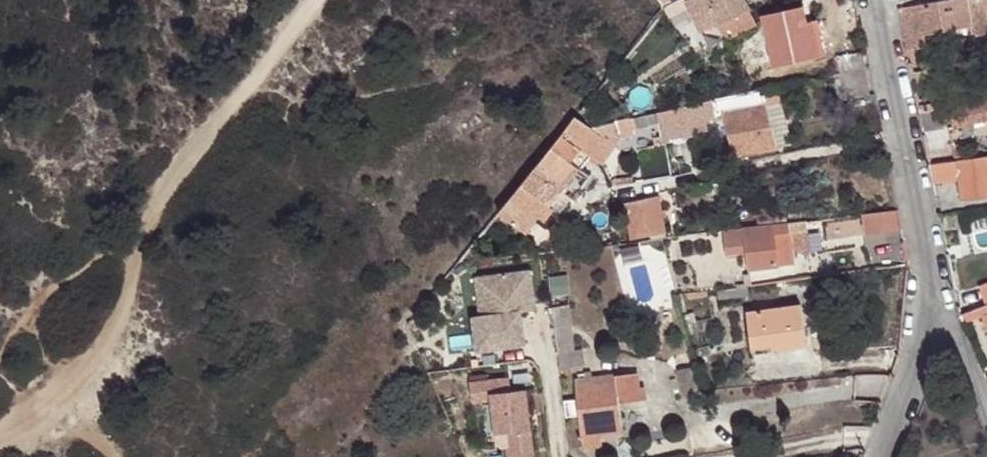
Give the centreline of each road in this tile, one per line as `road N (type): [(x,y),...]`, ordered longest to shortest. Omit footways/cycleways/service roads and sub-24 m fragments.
road 1 (track): [(0,437),(50,409),(88,363),(126,302),(155,201),(325,0)]
road 2 (residential): [(936,297),(874,0)]
road 3 (residential): [(880,456),(936,297)]
road 4 (residential): [(936,297),(986,415)]

